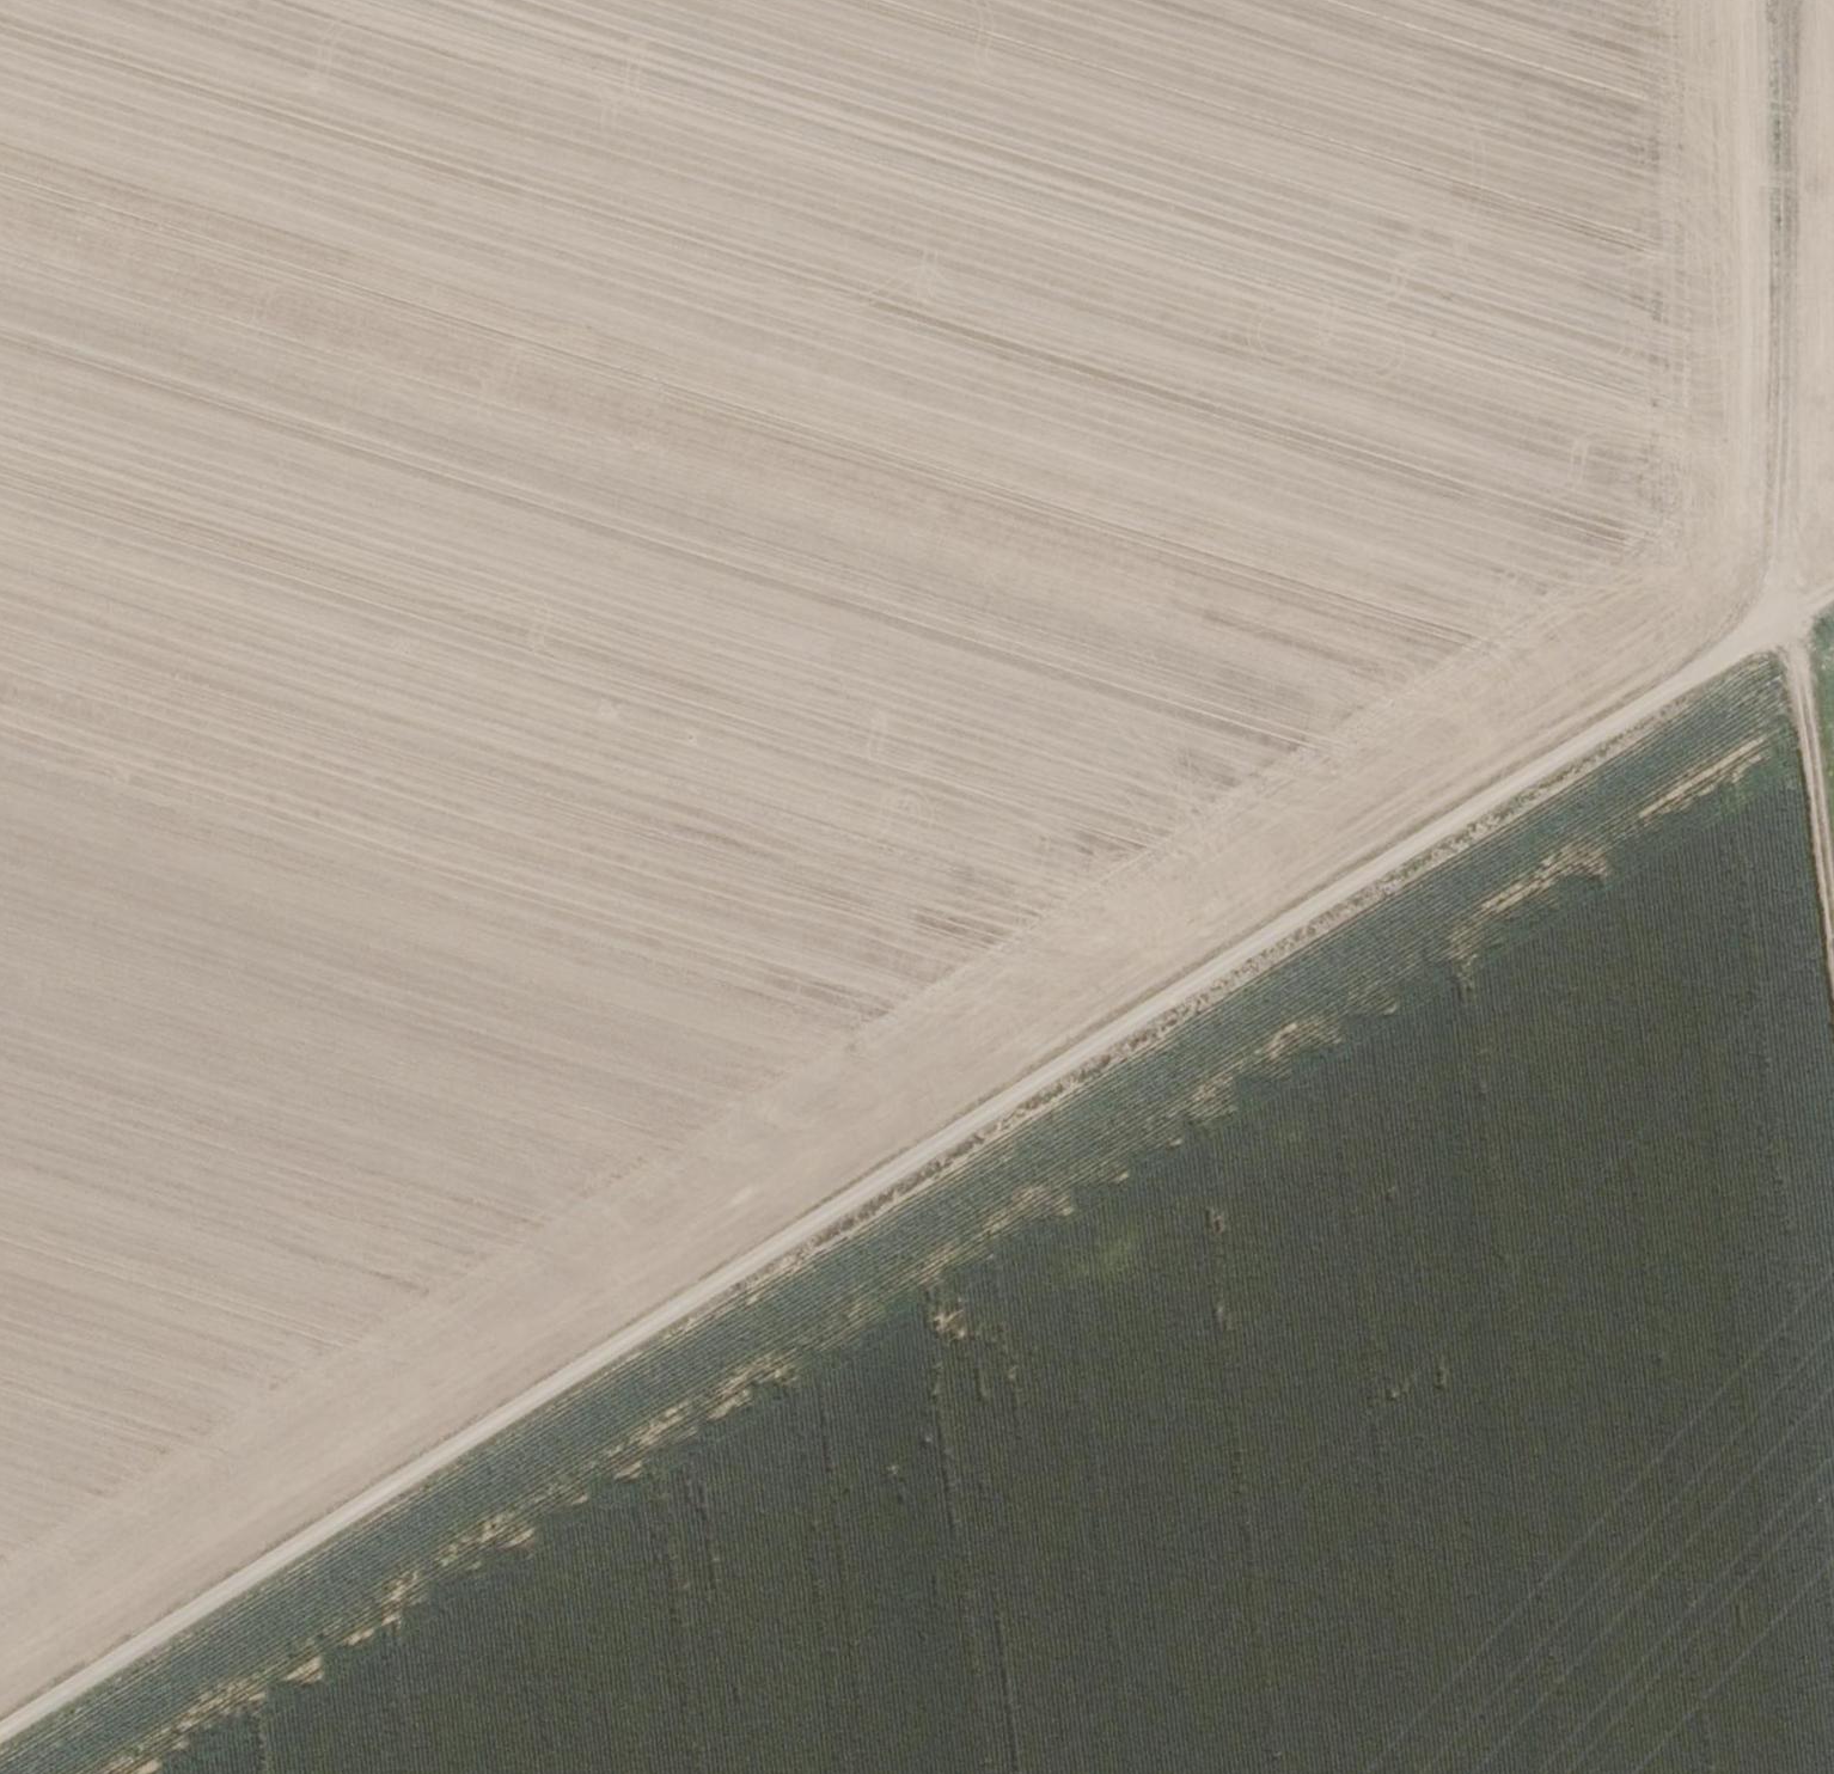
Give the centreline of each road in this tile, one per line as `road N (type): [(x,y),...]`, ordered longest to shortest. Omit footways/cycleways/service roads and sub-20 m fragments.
road 1 (track): [(1833,587),(0,1735)]
road 2 (track): [(1772,626),(1775,0)]
road 3 (track): [(1772,626),(1796,660),(1833,965)]

